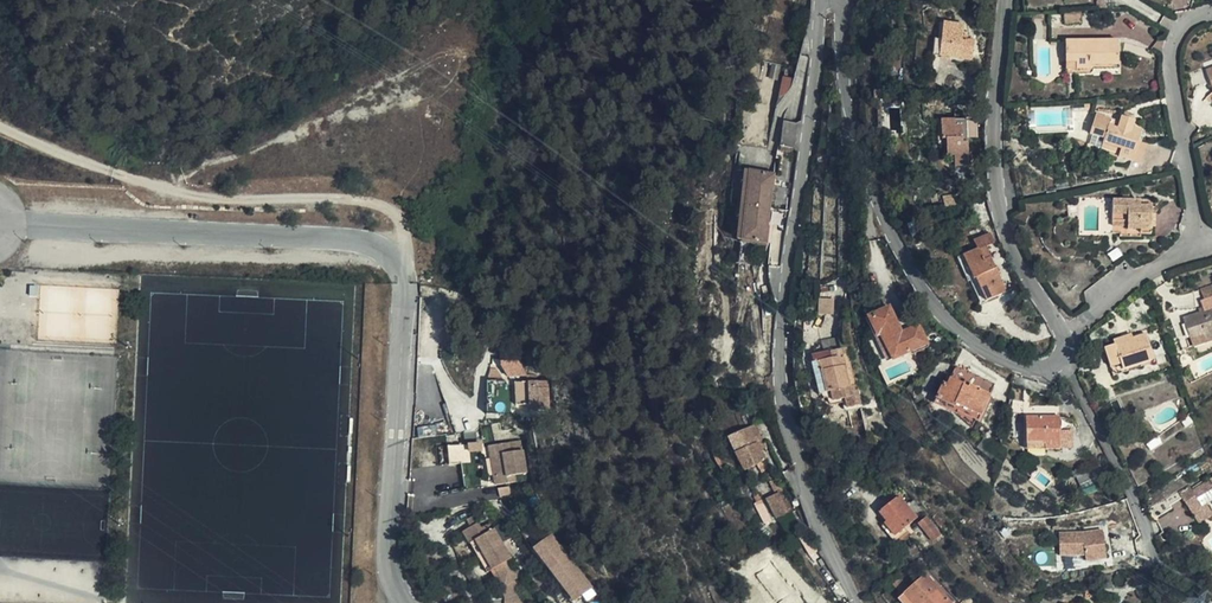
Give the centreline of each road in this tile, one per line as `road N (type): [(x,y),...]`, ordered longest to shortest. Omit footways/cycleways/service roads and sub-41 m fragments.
road 1 (unclassified): [(410,602),(390,564),(403,297),(381,247),(350,239),(0,223)]
road 2 (tertiary): [(1060,360),(1035,370),(1004,361),(951,324),(929,291),(870,189),(845,81),(844,0)]
road 3 (track): [(393,259),(404,226),(384,208),(189,197),(0,125)]
road 4 (tertiary): [(821,0),(781,345),(786,412)]
road 5 (tertiary): [(1005,0),(1000,202),(1022,270),(1063,333)]
road 6 (residential): [(1060,360),(1148,525),(1165,602)]
road 7 (residential): [(1202,246),(1171,51),(1182,24),(1211,11)]
road 8 (tertiary): [(859,602),(815,519),(786,412)]
road 9 (residential): [(1063,333),(1144,275),(1202,246)]

